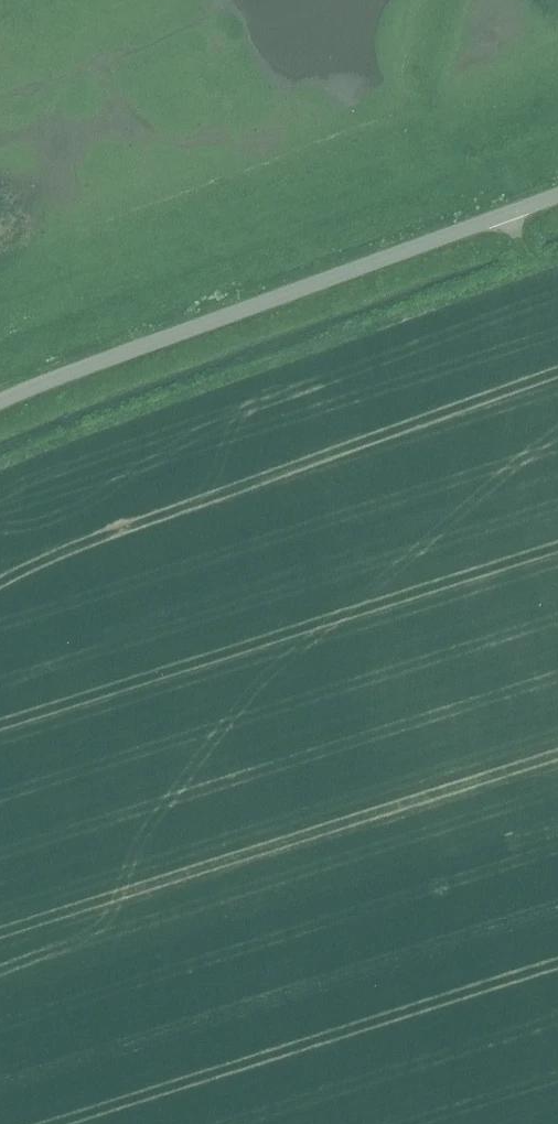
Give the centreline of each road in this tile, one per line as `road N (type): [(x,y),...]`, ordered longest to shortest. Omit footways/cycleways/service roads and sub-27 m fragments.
road 1 (unclassified): [(557,197),(0,396)]

